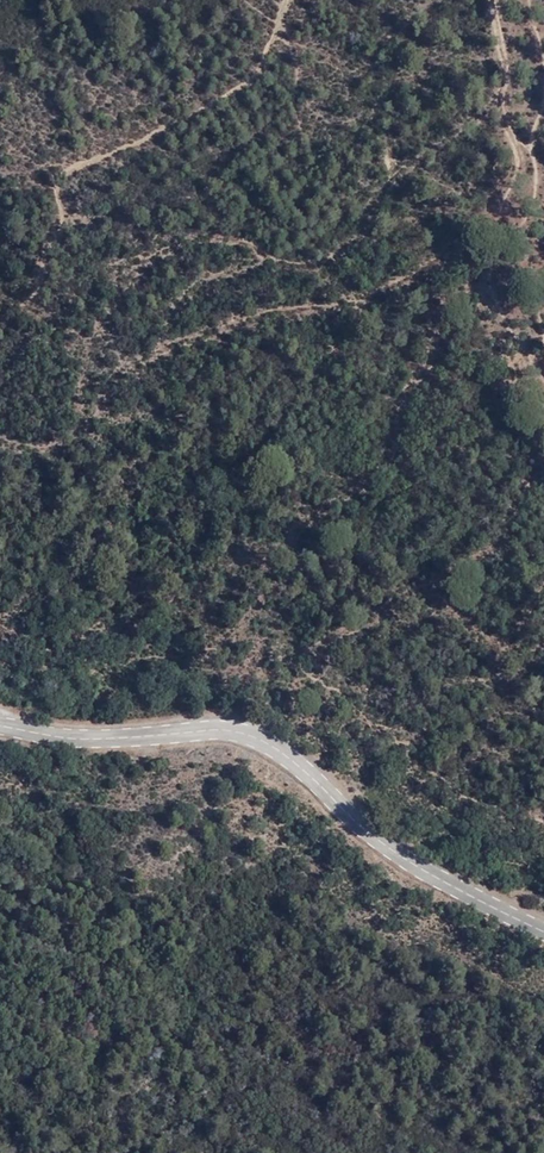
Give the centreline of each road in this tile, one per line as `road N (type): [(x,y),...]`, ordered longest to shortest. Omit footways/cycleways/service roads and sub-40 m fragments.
road 1 (tertiary): [(0,725),(92,738),(244,732),(306,770),(365,830),(437,878),(543,929)]

